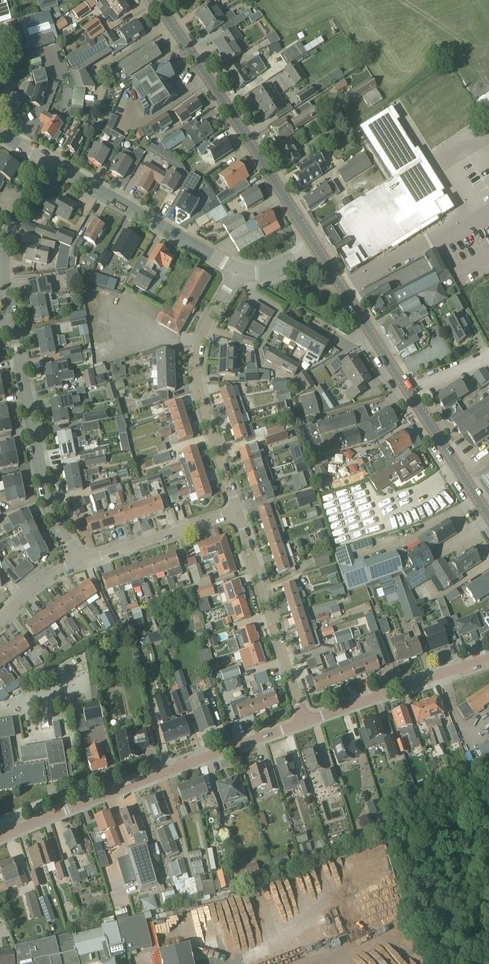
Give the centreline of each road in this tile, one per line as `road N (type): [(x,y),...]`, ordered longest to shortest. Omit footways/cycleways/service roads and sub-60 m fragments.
road 1 (unclassified): [(0,838),(306,721)]
road 2 (primary): [(316,247),(152,0)]
road 3 (residential): [(236,514),(196,374),(202,335),(237,272)]
road 4 (residential): [(80,563),(47,499),(12,322)]
road 5 (unclassified): [(46,161),(237,272)]
road 6 (residential): [(306,721),(236,514)]
road 7 (unclassified): [(306,721),(488,656)]
road 8 (residential): [(12,322),(4,243),(46,161)]
road 9 (primary): [(408,390),(316,247)]
road 10 (residential): [(80,563),(236,514)]
road 11 (primary): [(488,517),(408,390)]

